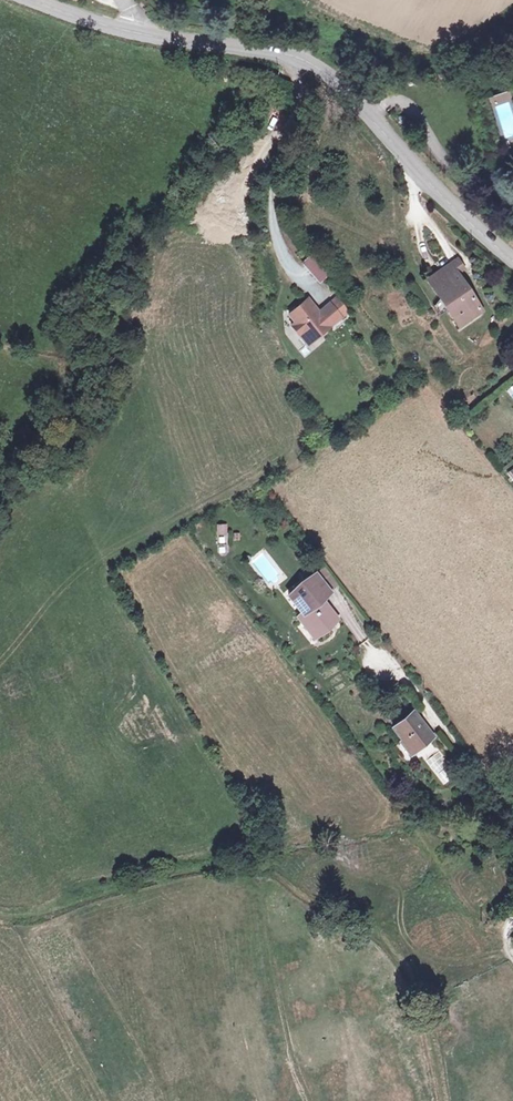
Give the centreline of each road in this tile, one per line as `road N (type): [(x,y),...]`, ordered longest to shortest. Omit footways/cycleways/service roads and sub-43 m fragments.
road 1 (track): [(0,908),(19,914),(194,868),(287,882),(373,938),(408,987),(437,1100)]
road 2 (secondary): [(512,261),(341,87),(304,61),(128,30)]

